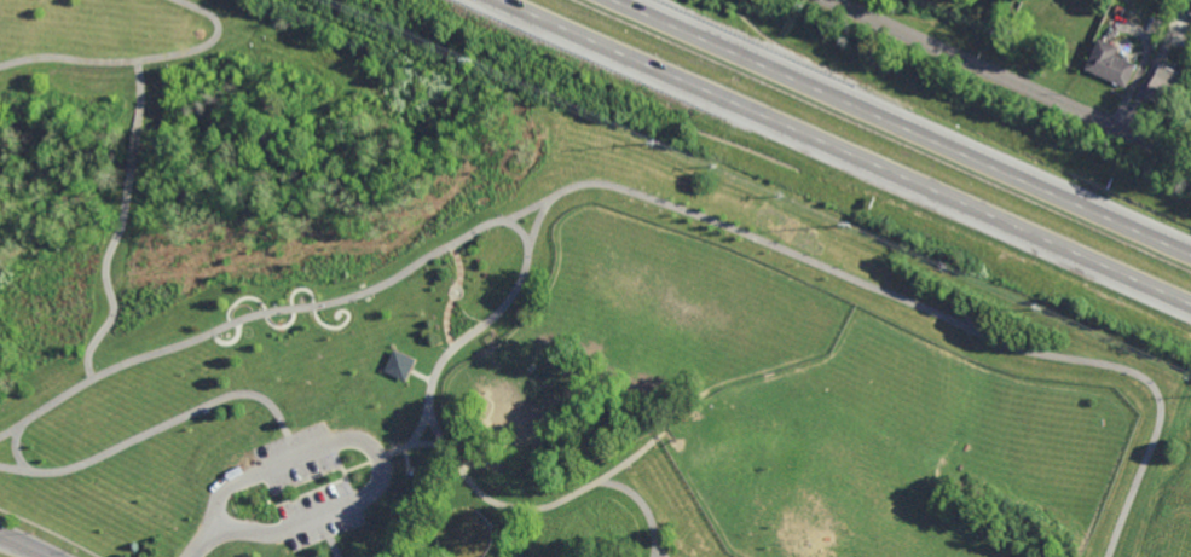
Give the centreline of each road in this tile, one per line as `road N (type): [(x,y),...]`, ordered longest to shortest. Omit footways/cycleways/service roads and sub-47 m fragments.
road 1 (motorway): [(505,0),(1190,304)]
road 2 (motorway): [(1190,254),(619,0)]
road 3 (residential): [(1190,161),(834,0)]

